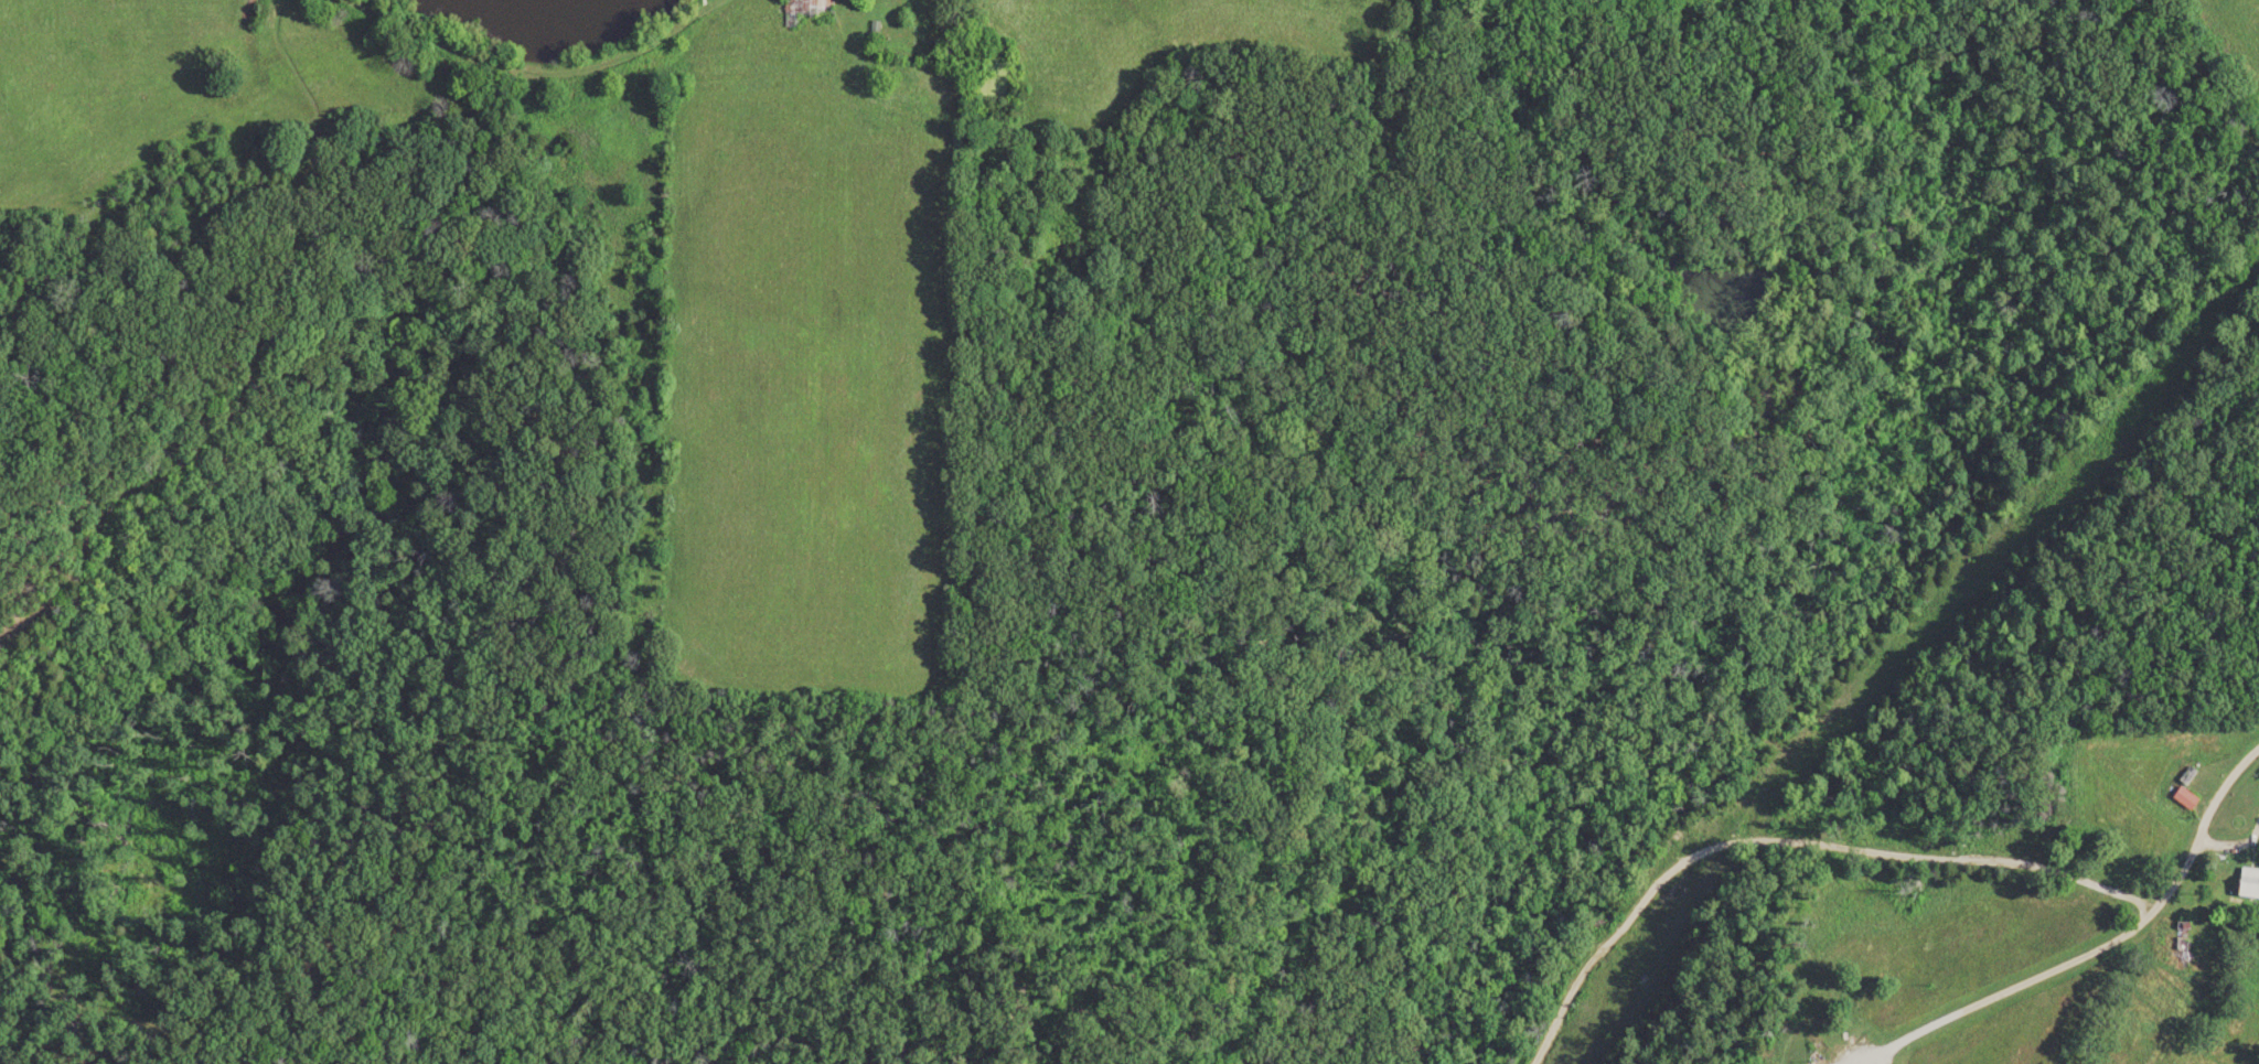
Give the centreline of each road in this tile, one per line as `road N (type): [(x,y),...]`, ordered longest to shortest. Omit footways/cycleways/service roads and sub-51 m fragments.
road 1 (residential): [(2258,838),(2215,848),(2186,890),(2165,902),(2017,863),(1838,848),(1710,851),(1653,882),(1626,911),(1559,1007),(1530,1063)]

